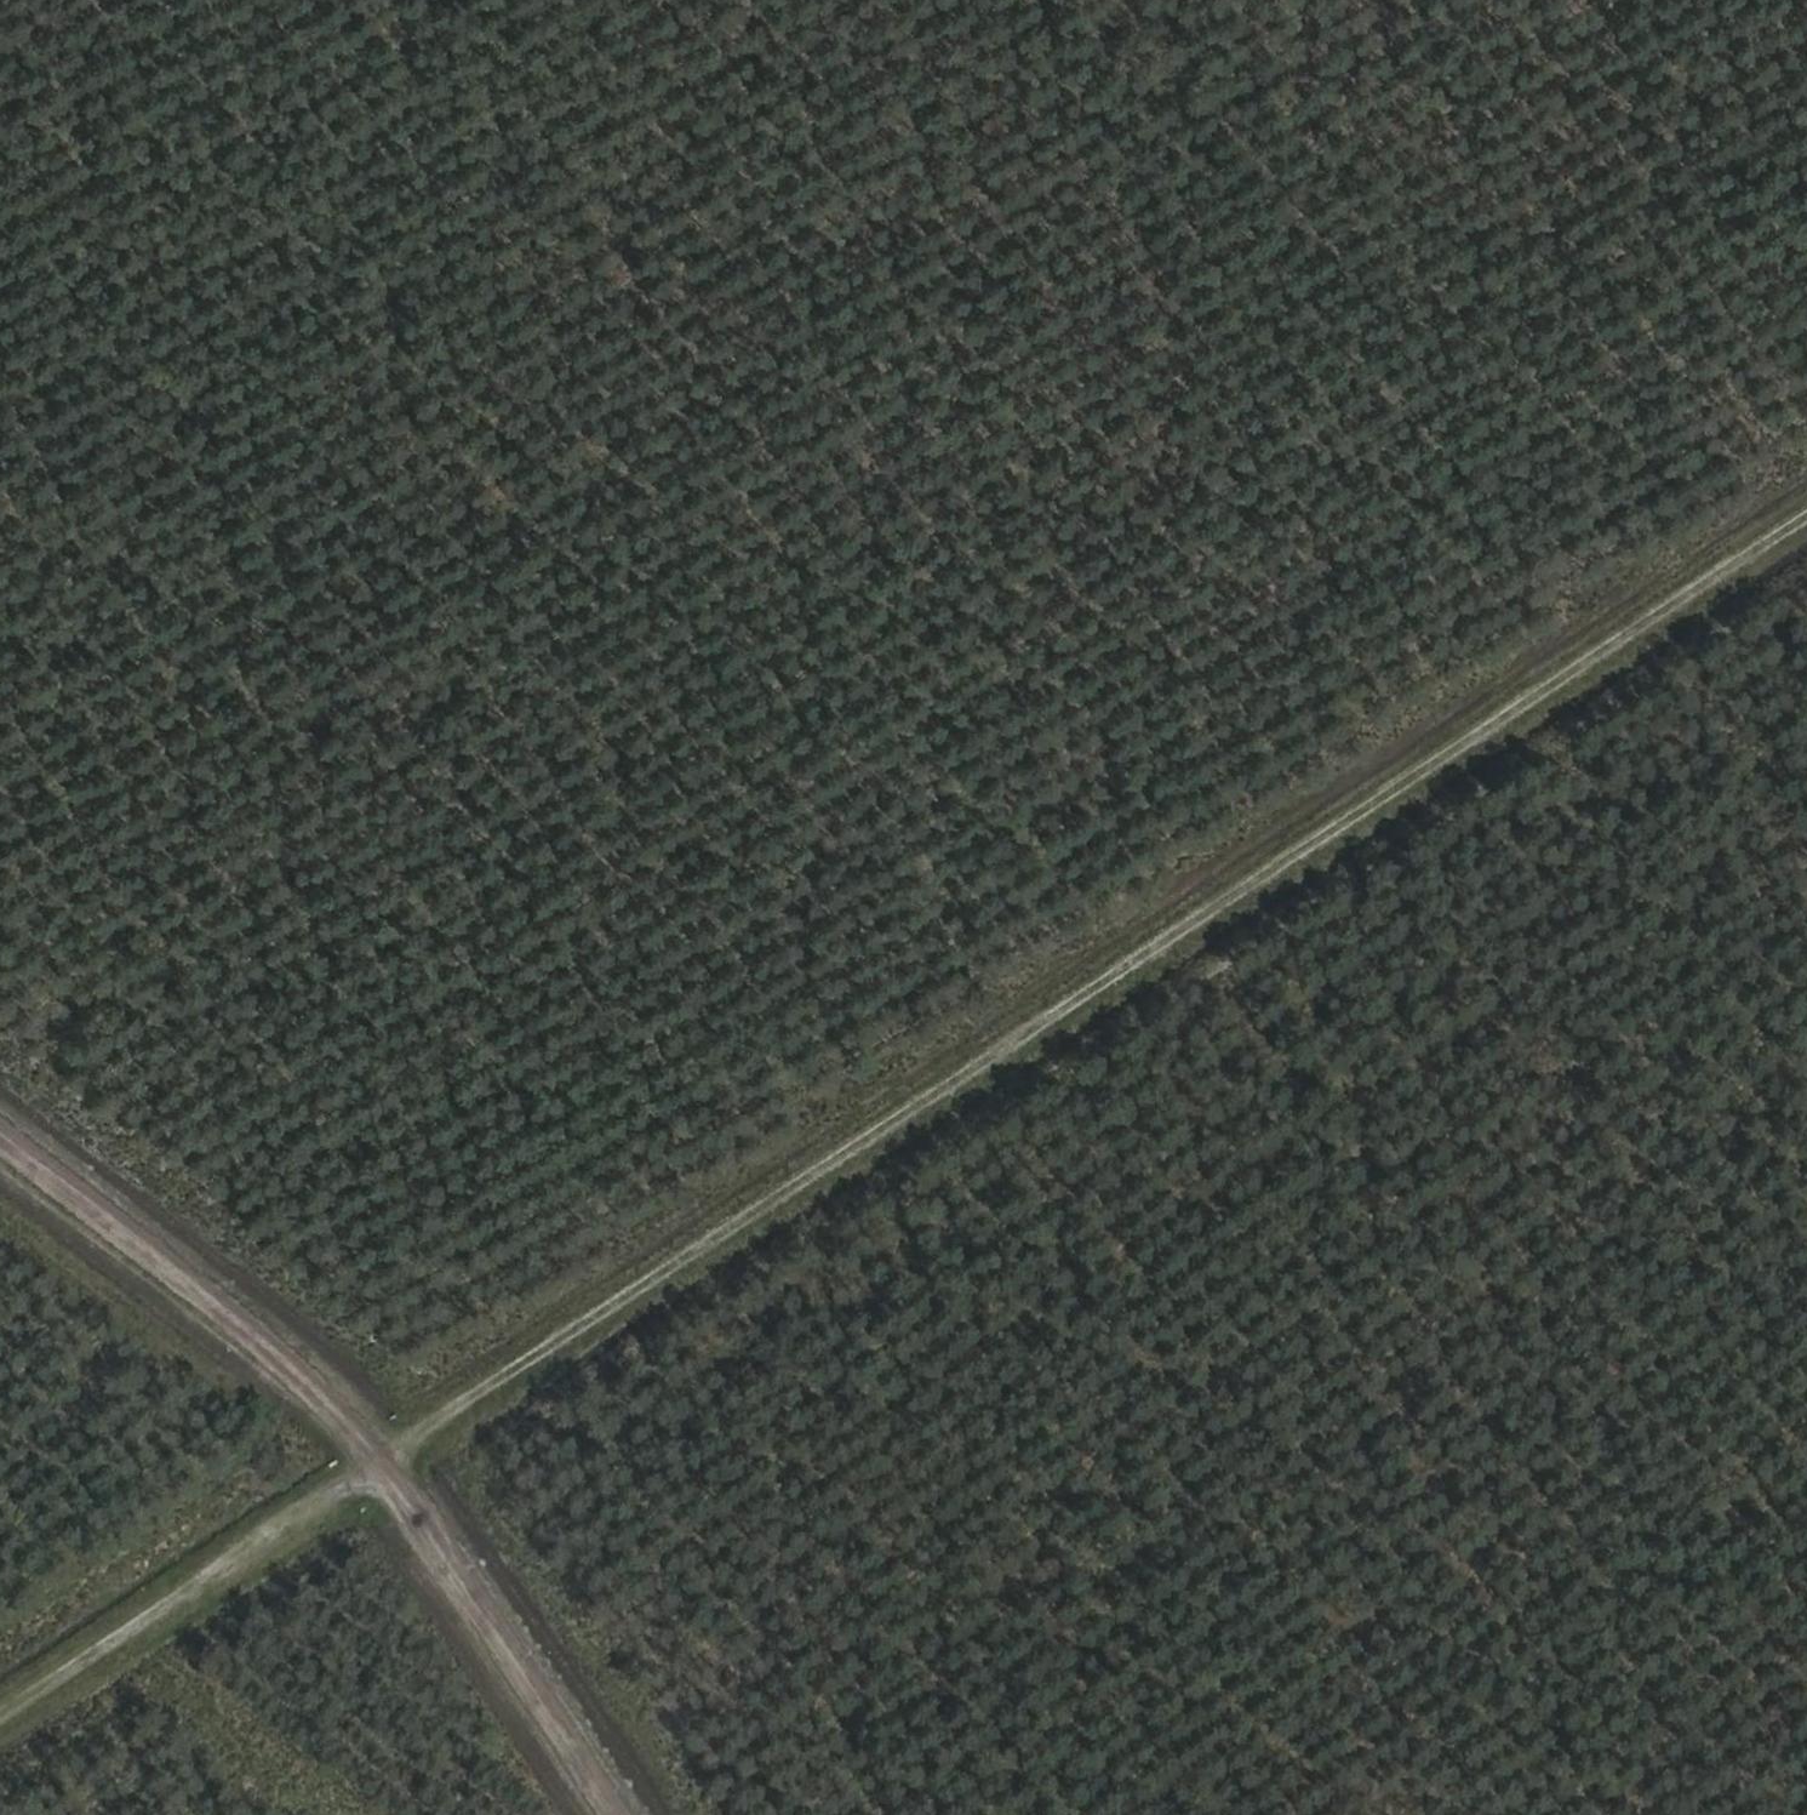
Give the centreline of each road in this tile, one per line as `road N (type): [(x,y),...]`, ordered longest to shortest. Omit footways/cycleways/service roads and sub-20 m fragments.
road 1 (track): [(0,1721),(1806,521)]
road 2 (track): [(621,1814),(386,1466),(290,1370),(0,1145)]

